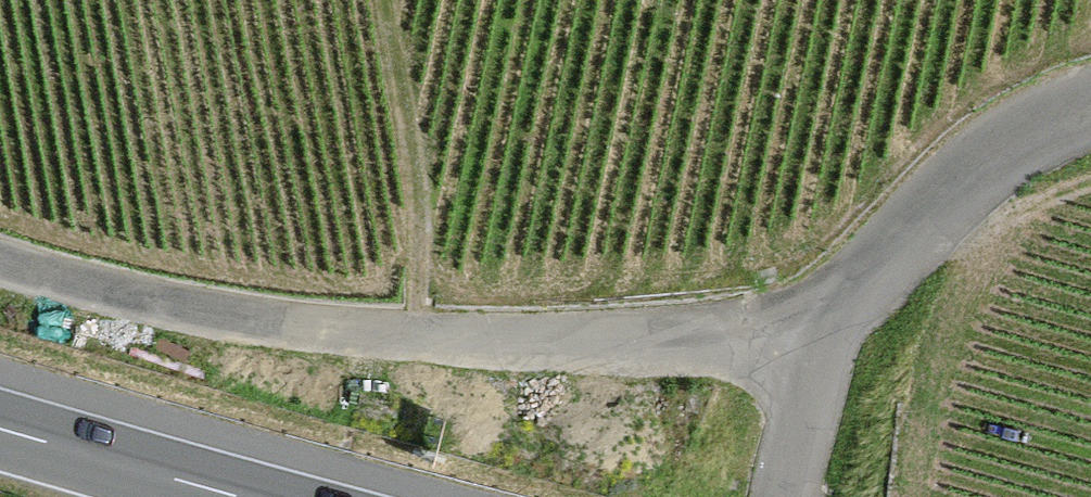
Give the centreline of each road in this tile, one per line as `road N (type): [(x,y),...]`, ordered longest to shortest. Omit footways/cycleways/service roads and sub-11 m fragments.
road 1 (residential): [(0,258),(60,281),(203,310),(420,337),(825,350)]
road 2 (unclassified): [(825,350),(865,283),(915,226),(1003,153),(1090,112)]
road 3 (motorway): [(248,496),(0,427)]
road 4 (unclassified): [(785,496),(825,350)]

